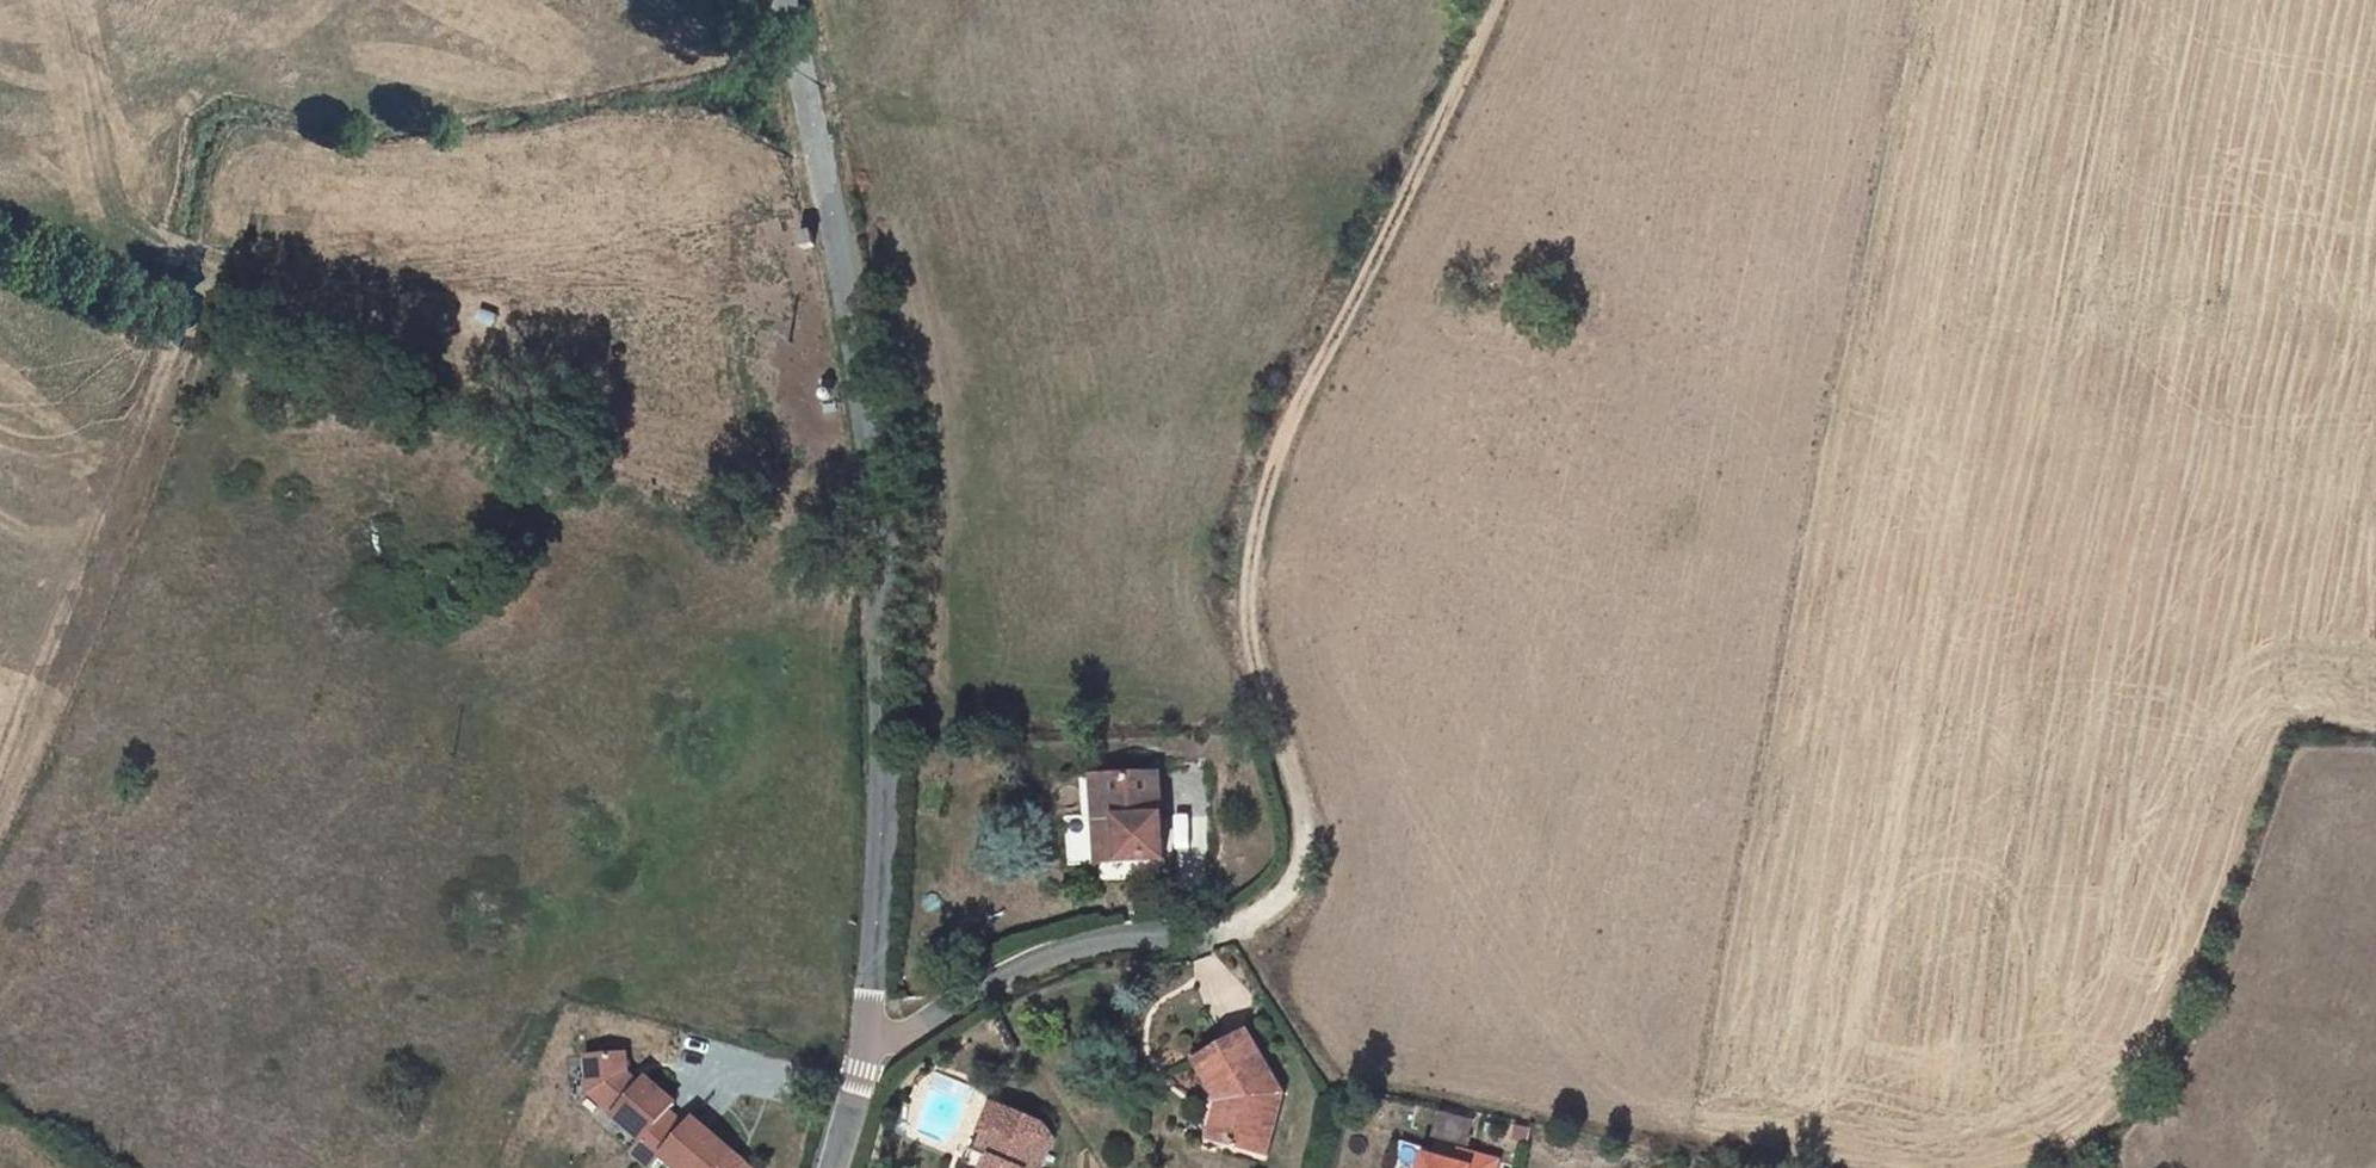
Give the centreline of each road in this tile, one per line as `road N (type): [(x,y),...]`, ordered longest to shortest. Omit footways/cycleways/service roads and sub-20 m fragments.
road 1 (tertiary): [(860,1069),(886,766),(877,444),(784,0)]
road 2 (track): [(1497,0),(1272,460),(1255,544),(1256,671),(1296,791),(1303,853),(1287,886),(1244,921),(1211,935)]
road 3 (residential): [(1211,935),(1071,949),(1015,966),(860,1069)]

